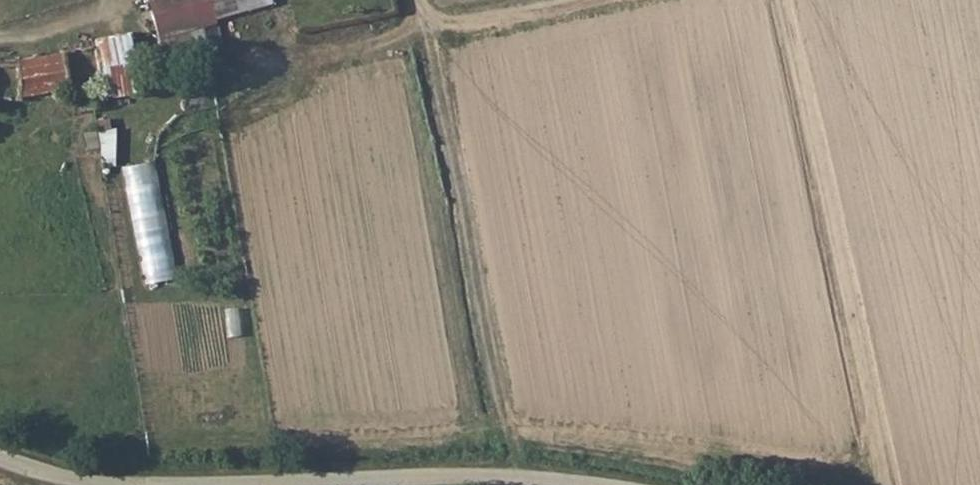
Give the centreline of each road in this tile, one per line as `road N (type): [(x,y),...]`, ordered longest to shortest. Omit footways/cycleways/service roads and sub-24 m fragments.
road 1 (track): [(417,0),(502,428),(868,468),(875,484)]
road 2 (track): [(868,468),(781,0)]
road 3 (track): [(425,39),(628,0)]
road 4 (track): [(330,484),(509,484)]

